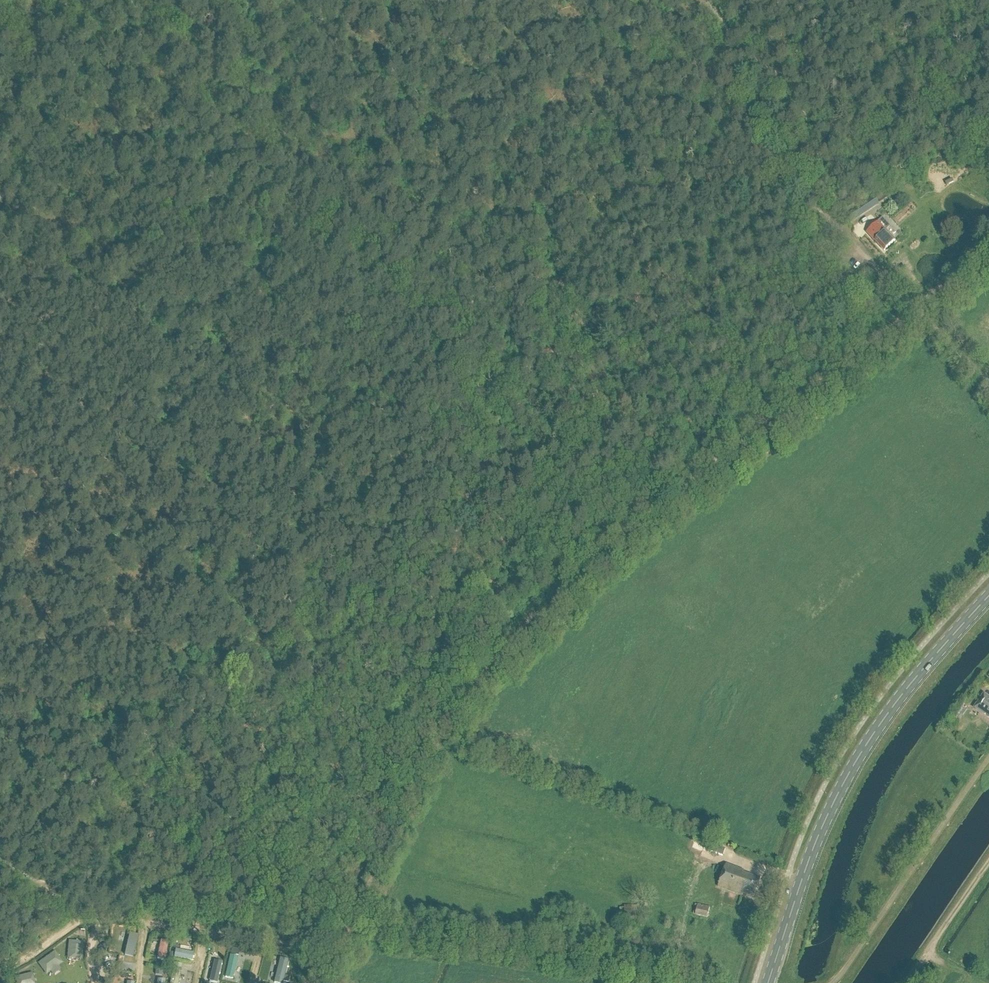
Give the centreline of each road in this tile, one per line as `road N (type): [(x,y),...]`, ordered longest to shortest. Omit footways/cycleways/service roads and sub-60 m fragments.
road 1 (track): [(442,734),(458,623),(501,528),(609,427),(588,329),(565,284),(610,213),(576,109),(575,28)]
road 2 (track): [(442,734),(563,579),(914,309)]
road 3 (primary): [(768,982),(815,844),(857,758),(988,595)]
road 4 (track): [(0,904),(330,951)]
road 5 (track): [(352,925),(672,982)]
road 6 (track): [(336,943),(352,925),(442,734)]
road 7 (track): [(854,247),(988,385)]

